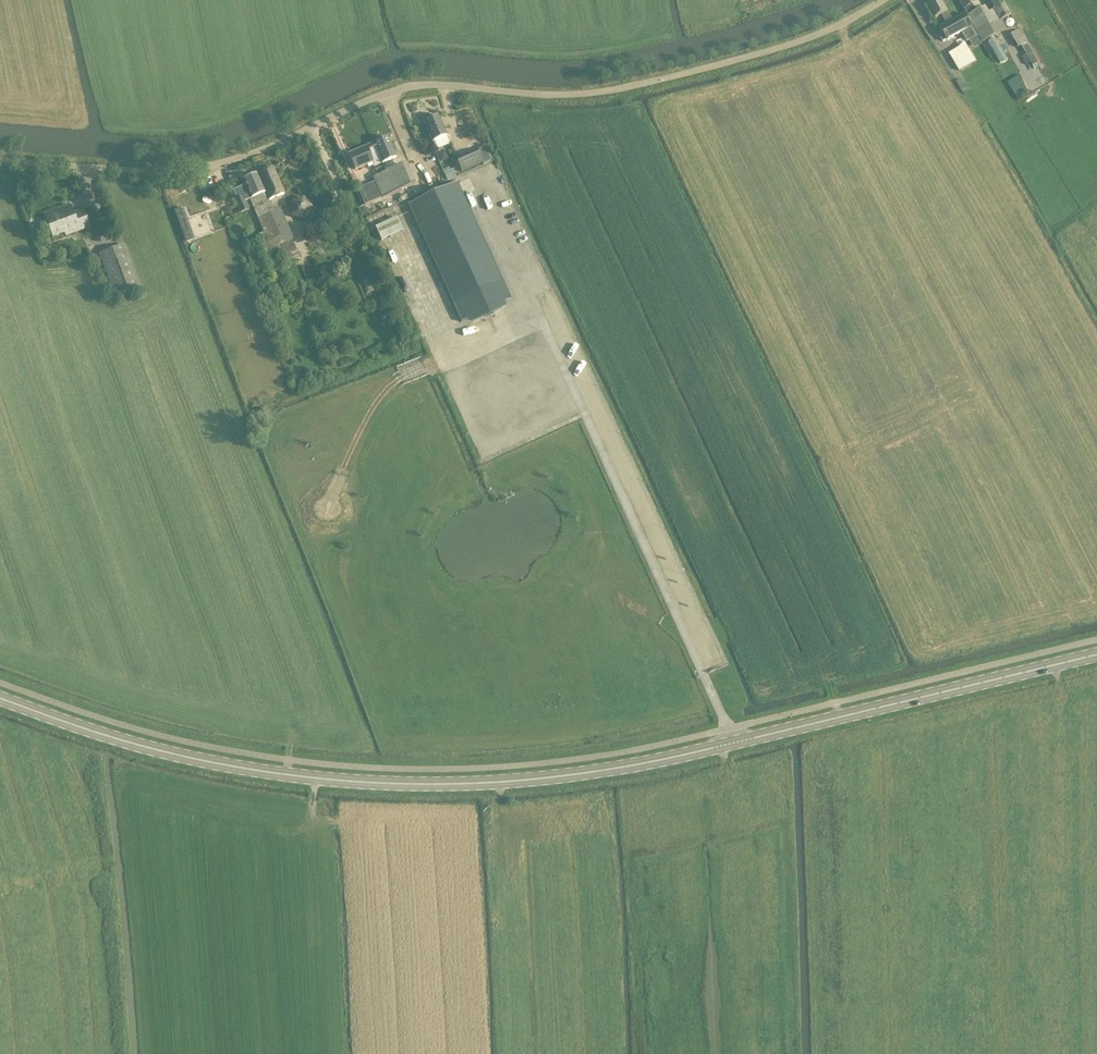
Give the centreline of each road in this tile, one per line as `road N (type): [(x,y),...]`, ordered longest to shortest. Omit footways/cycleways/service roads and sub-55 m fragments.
road 1 (primary): [(1096,656),(638,765),(431,786),(183,757),(0,699)]
road 2 (unclassified): [(0,160),(187,169),(269,147),(415,86),(542,95),(654,82),(812,37),(882,0)]

